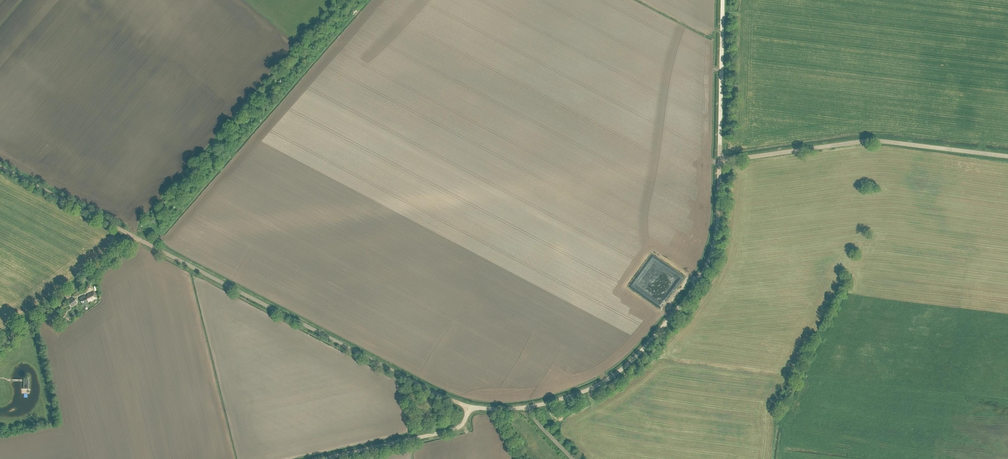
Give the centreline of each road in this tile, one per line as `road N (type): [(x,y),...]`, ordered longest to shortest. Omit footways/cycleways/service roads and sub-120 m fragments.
road 1 (unclassified): [(469,407),(0,167)]
road 2 (unclassified): [(469,407),(549,402),(630,362),(703,272),(718,224),(720,161)]
road 3 (unclassified): [(720,161),(872,141),(1007,157)]
road 4 (track): [(135,237),(0,346)]
road 5 (unclassified): [(322,458),(451,430),(469,407)]
road 6 (unclassified): [(720,161),(722,0)]

